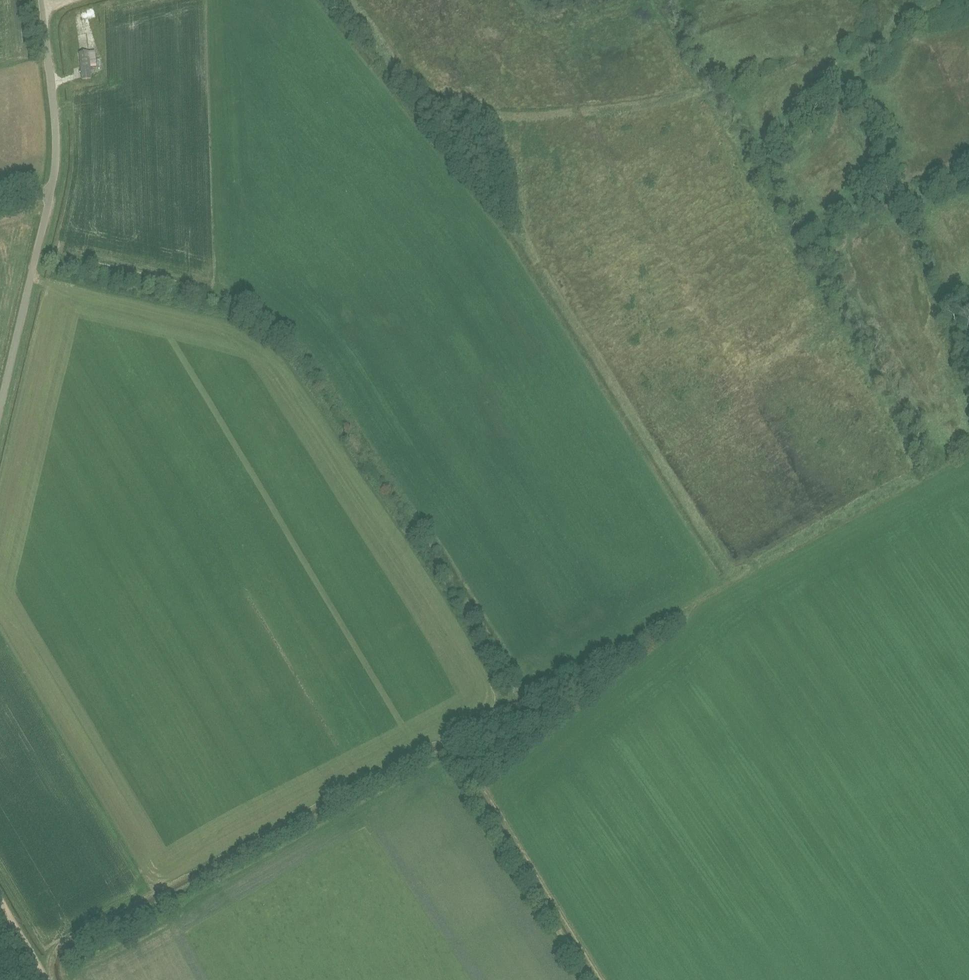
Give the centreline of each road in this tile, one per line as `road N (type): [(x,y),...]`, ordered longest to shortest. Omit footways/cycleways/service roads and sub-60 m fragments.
road 1 (unclassified): [(0,407),(55,167),(40,0)]

